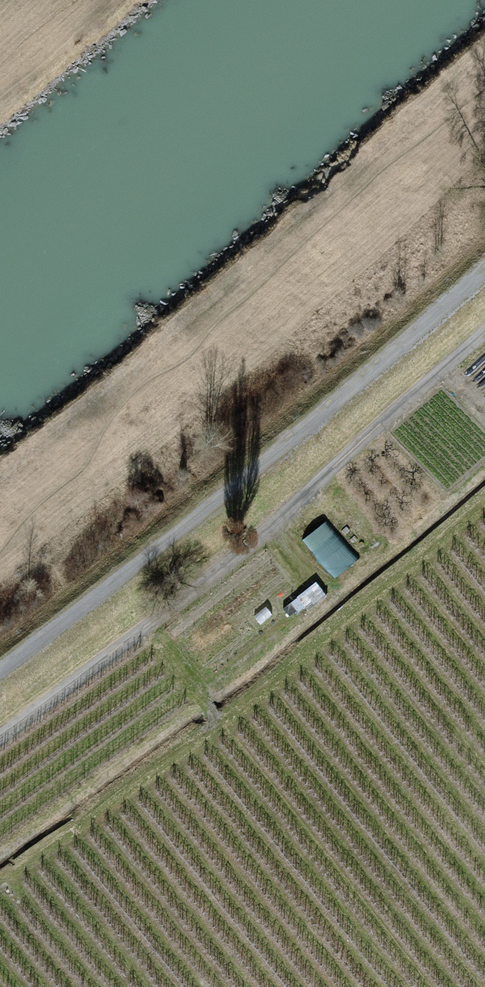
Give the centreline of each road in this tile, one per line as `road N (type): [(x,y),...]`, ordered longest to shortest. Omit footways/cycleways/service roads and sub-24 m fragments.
road 1 (track): [(484,329),(257,540),(0,739)]
road 2 (track): [(484,266),(321,413),(0,661)]

